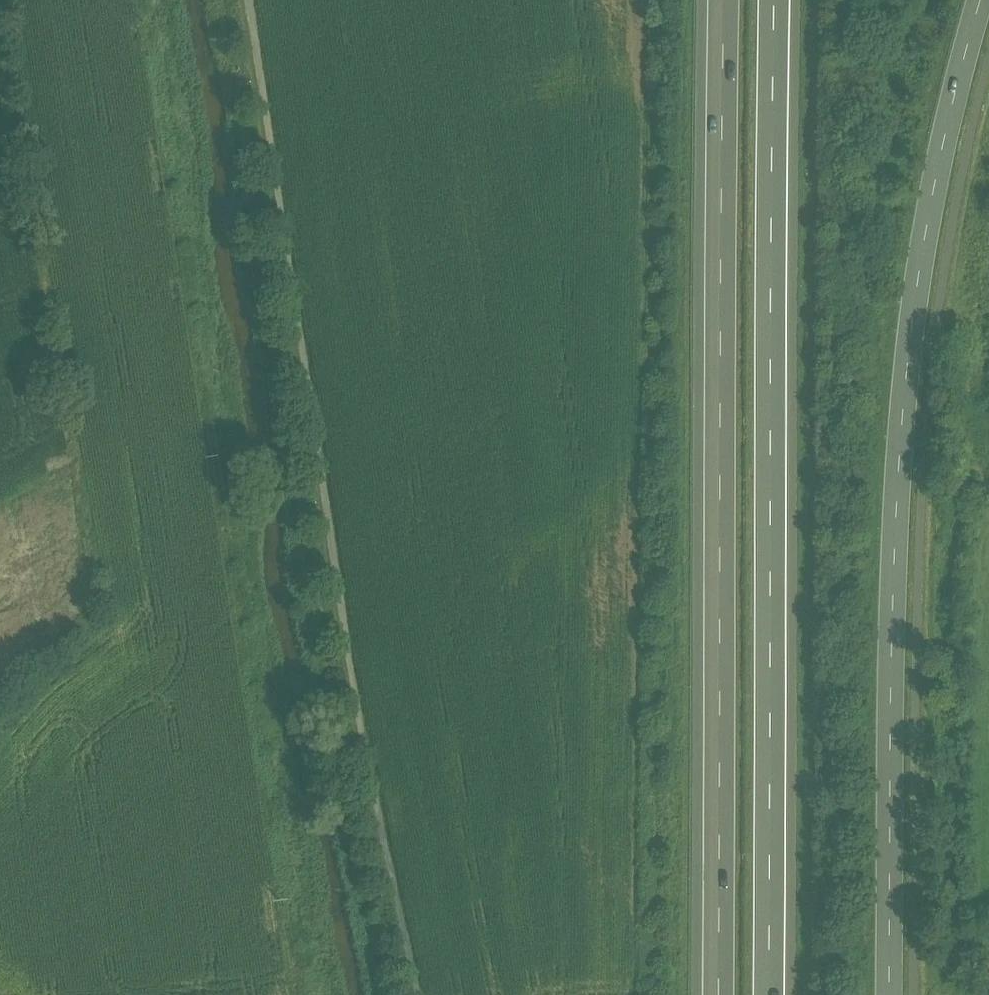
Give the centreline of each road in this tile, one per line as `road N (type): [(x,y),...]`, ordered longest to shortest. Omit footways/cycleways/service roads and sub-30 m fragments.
road 1 (secondary): [(981,0),(918,276),(896,472),(888,994)]
road 2 (motorway): [(778,994),(785,0)]
road 3 (motorway): [(715,0),(710,994)]

